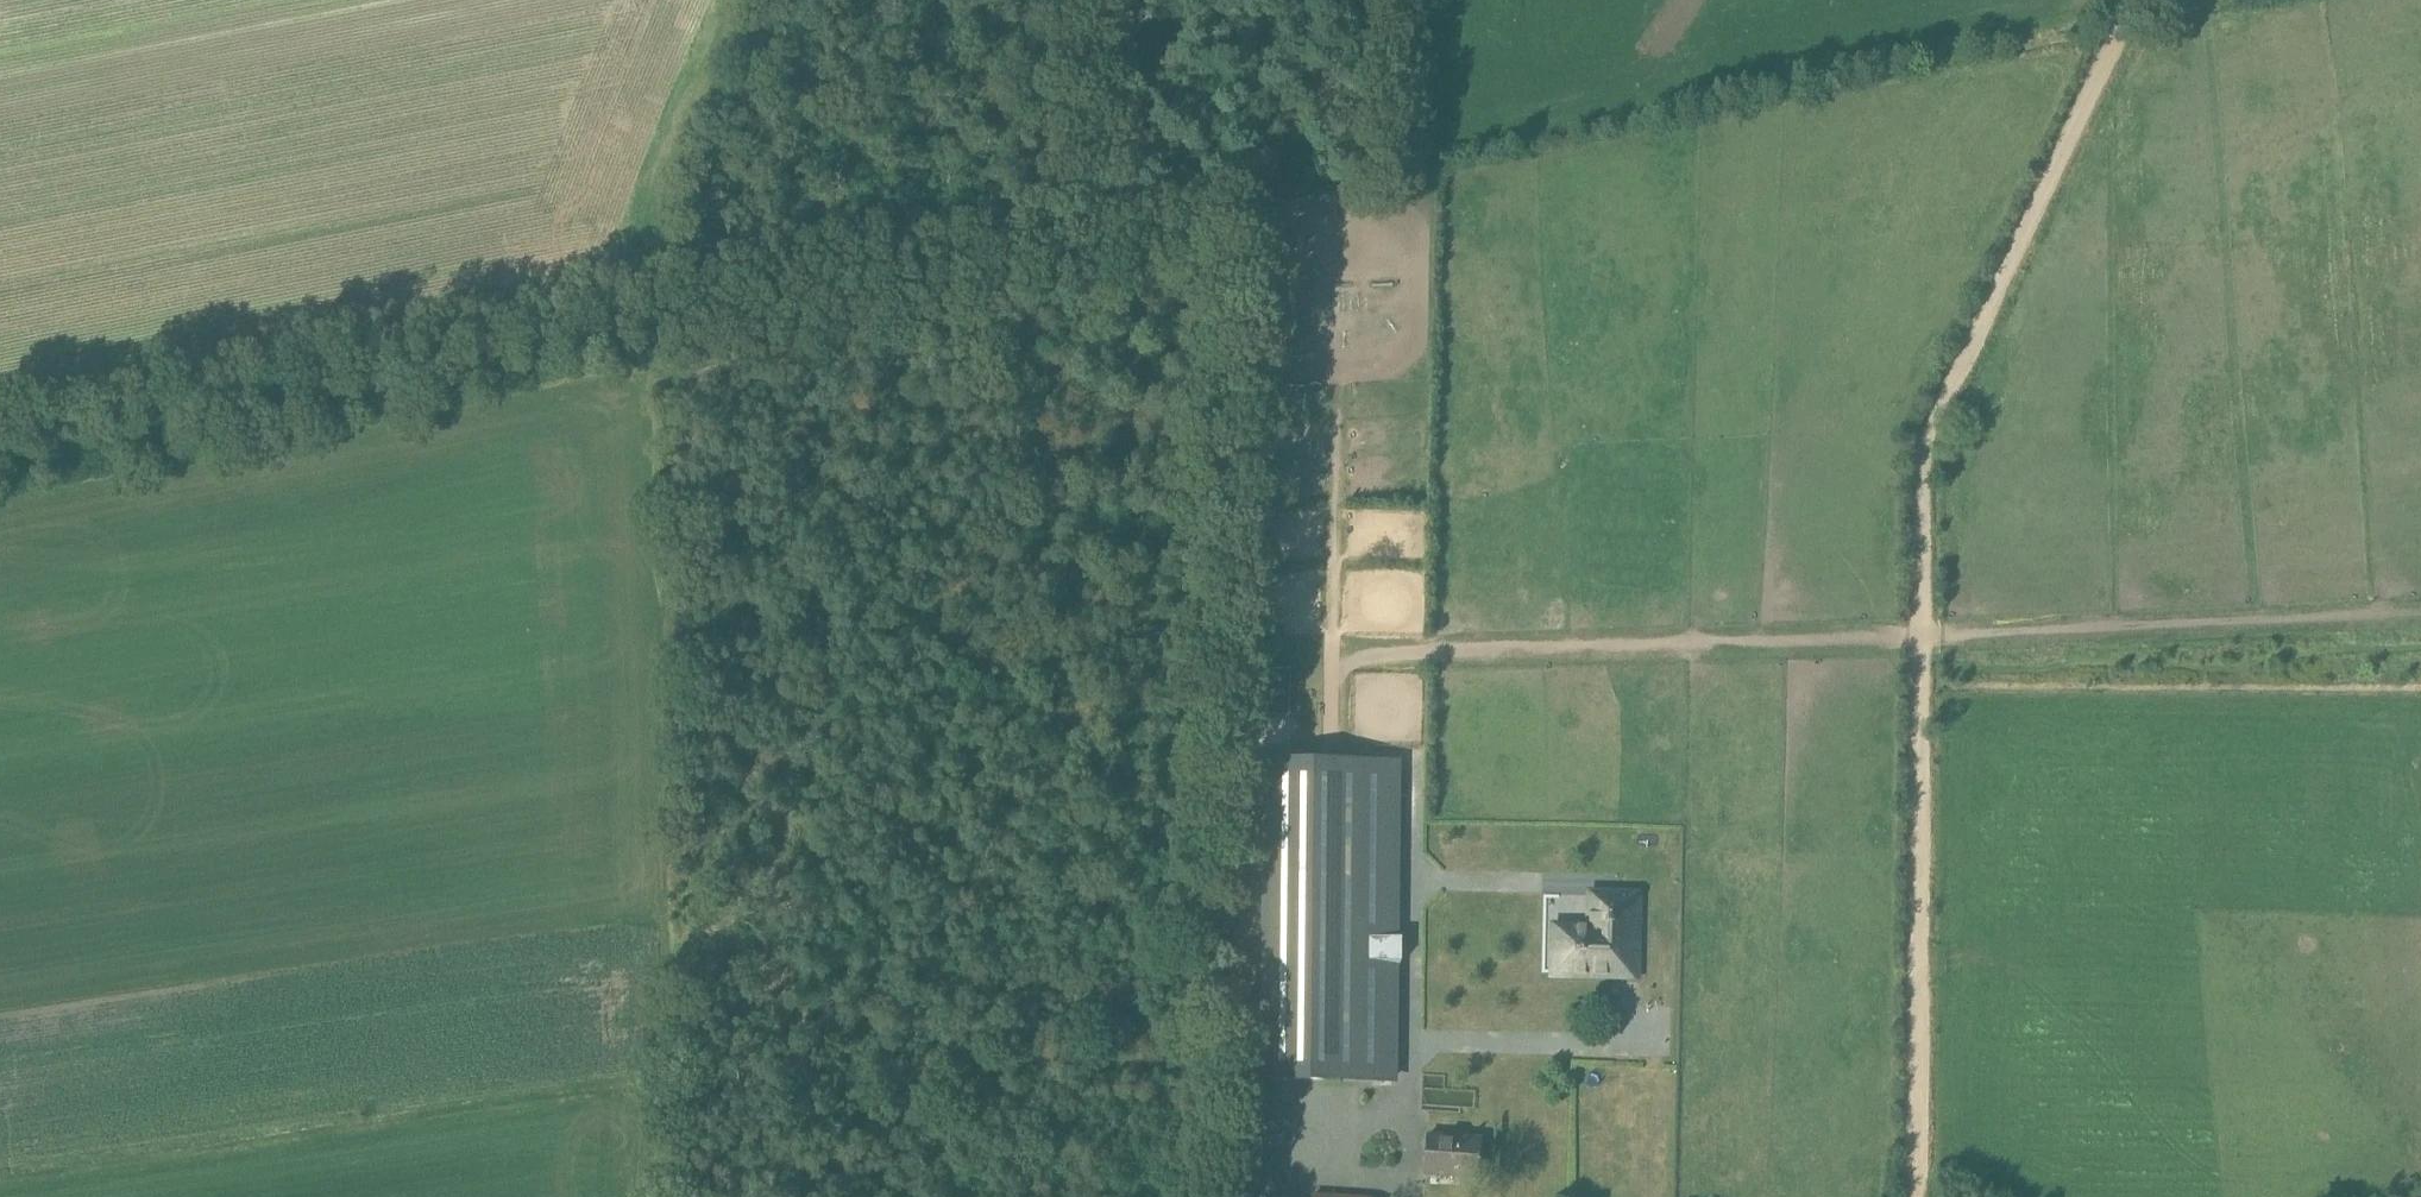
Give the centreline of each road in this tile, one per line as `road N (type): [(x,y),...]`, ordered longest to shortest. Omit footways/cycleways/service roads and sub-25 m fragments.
road 1 (track): [(2141,0),(1923,455),(1919,1196)]

